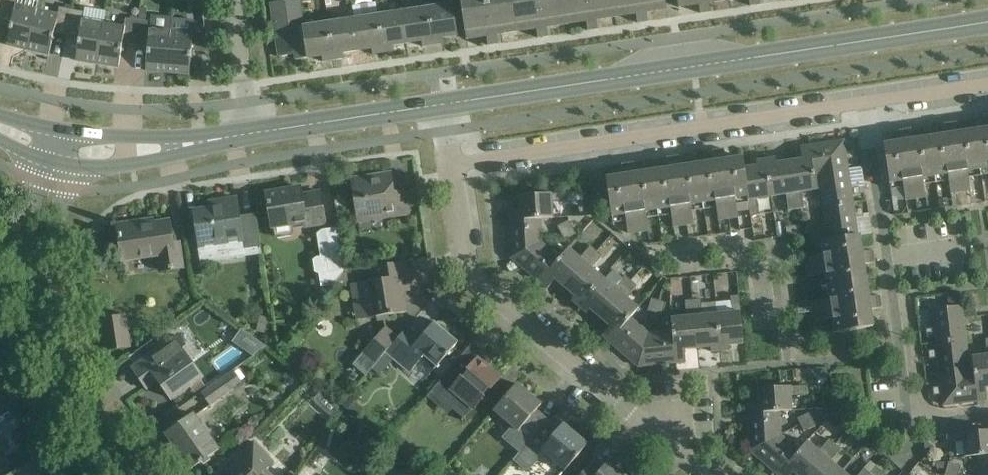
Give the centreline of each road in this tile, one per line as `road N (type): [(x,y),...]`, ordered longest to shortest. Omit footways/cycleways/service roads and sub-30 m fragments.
road 1 (tertiary): [(444,103),(987,21)]
road 2 (residential): [(699,474),(476,280),(465,257),(453,163)]
road 3 (residential): [(453,163),(862,102)]
road 4 (residential): [(987,417),(910,425),(862,102)]
road 5 (tertiary): [(51,144),(134,150),(251,133)]
road 6 (tertiary): [(251,133),(444,103)]
road 7 (residential): [(42,326),(51,144)]
road 8 (residential): [(135,474),(53,357),(42,326)]
road 9 (residential): [(251,133),(232,0)]
road 10 (residential): [(862,102),(987,84)]

